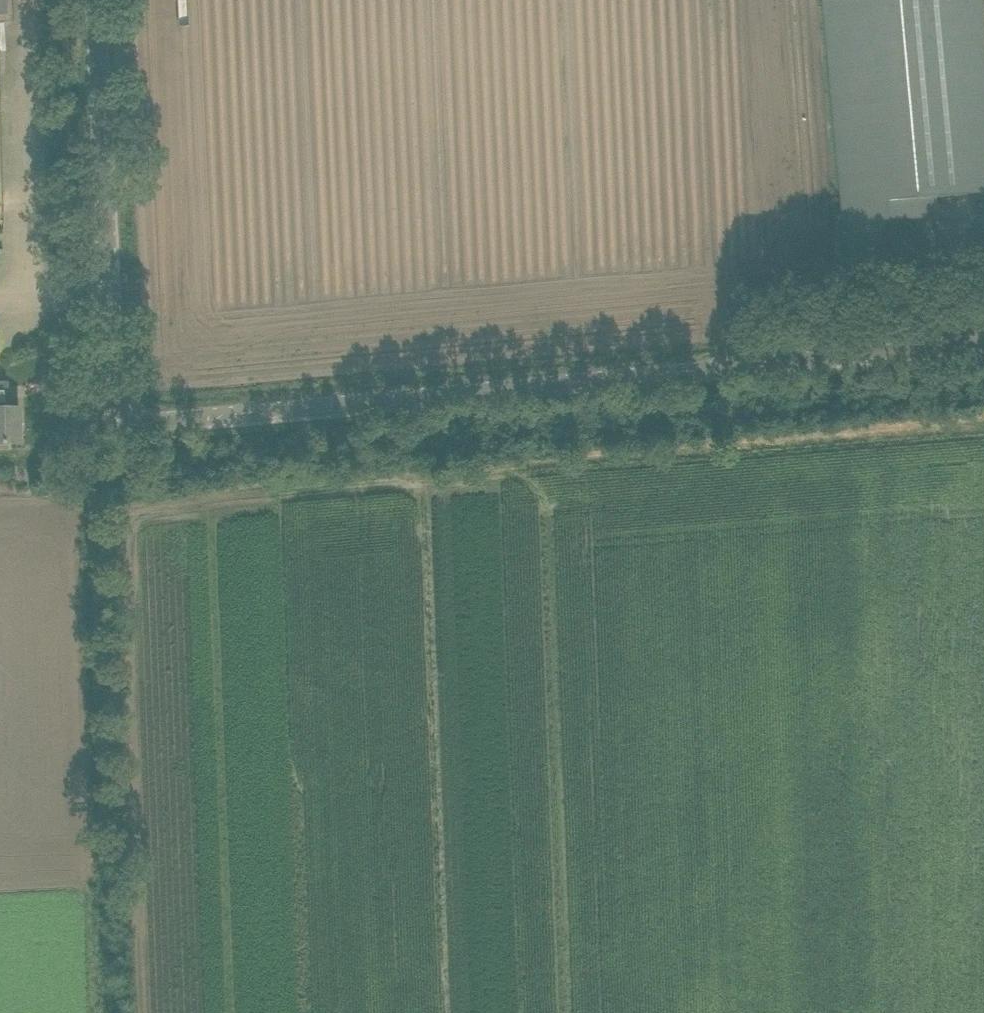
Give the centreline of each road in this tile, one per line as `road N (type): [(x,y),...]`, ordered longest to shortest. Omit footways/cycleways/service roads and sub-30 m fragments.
road 1 (unclassified): [(121,425),(983,342)]
road 2 (unclassified): [(121,425),(101,0)]

